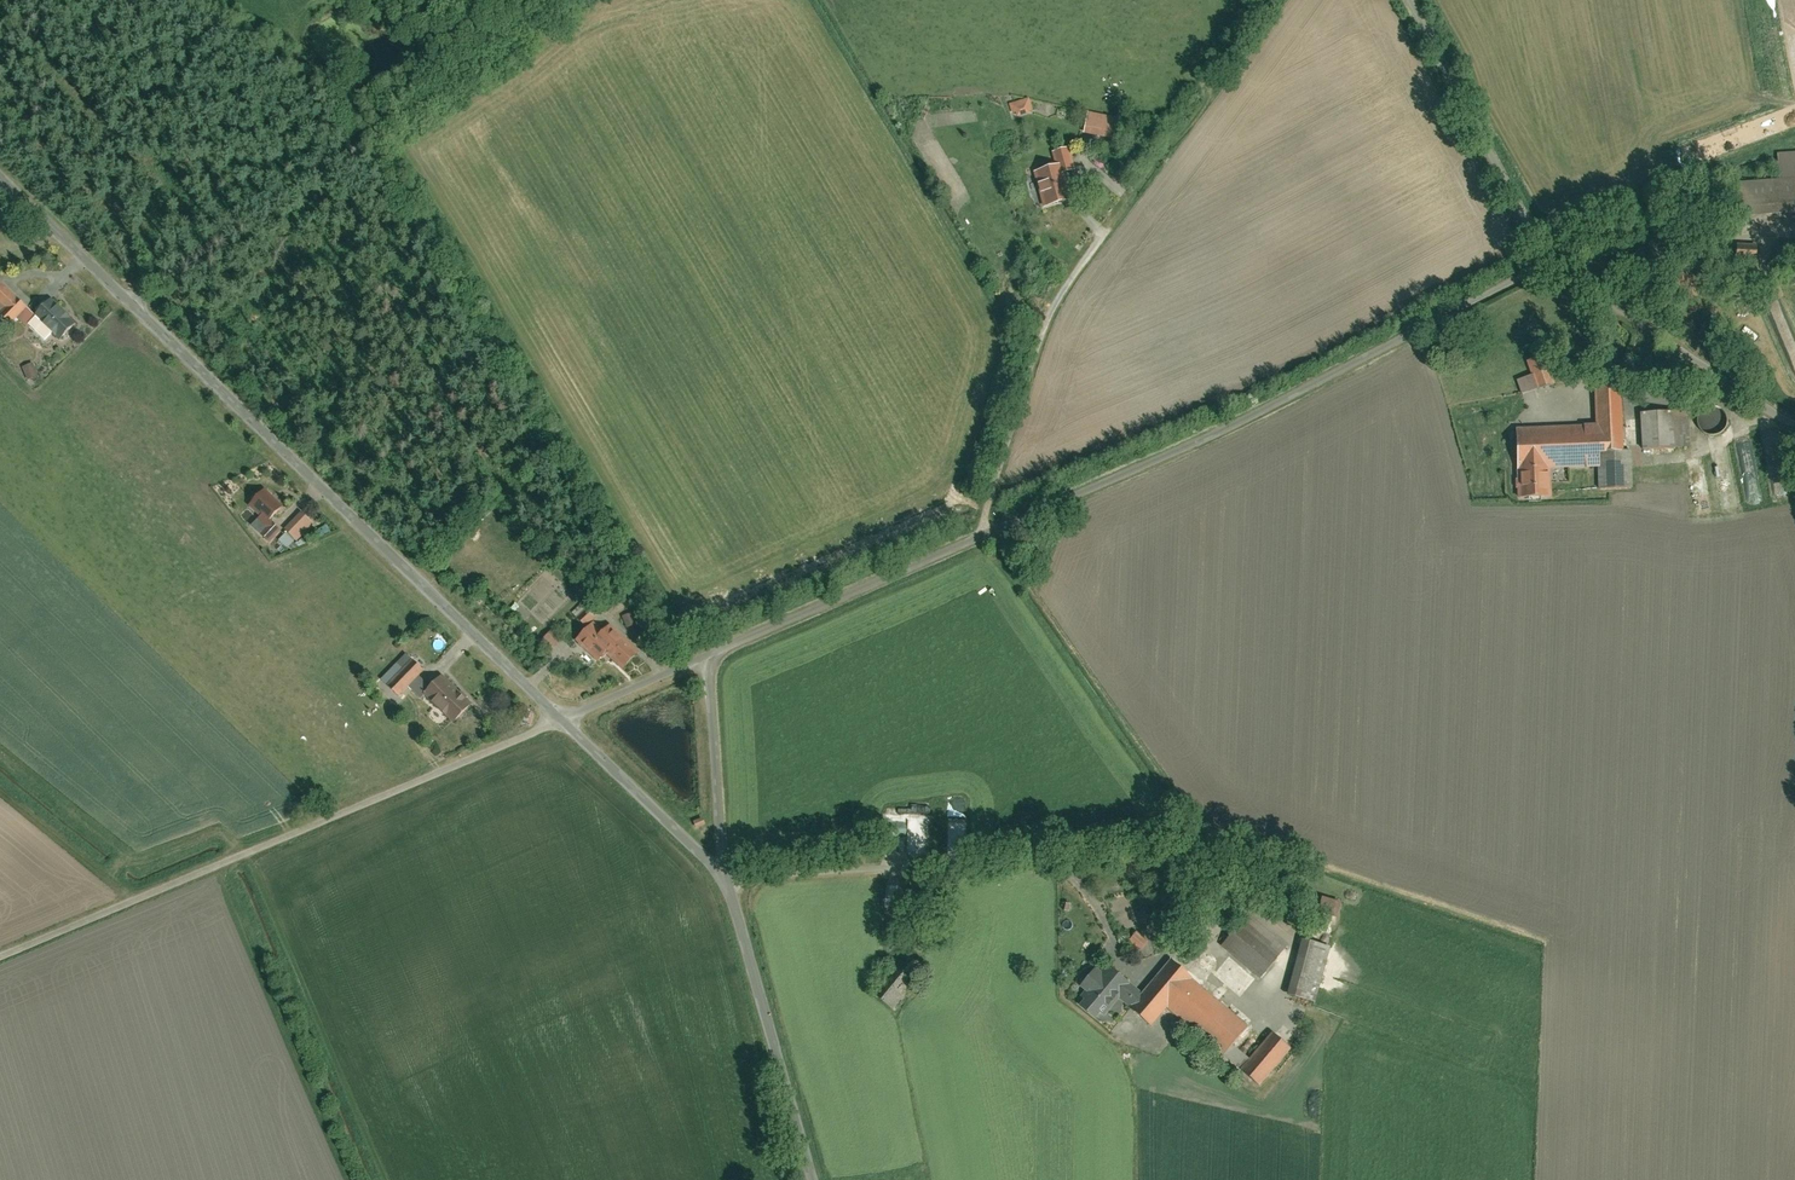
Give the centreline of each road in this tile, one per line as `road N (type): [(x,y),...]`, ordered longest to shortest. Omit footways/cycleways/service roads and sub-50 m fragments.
road 1 (unclassified): [(708,654),(1543,264)]
road 2 (unclassified): [(563,722),(0,175)]
road 3 (unclassified): [(563,722),(0,958)]
road 4 (unclassified): [(814,1179),(726,882)]
road 5 (unclassified): [(1543,264),(1762,414),(1794,425)]
road 6 (unclassified): [(1543,264),(1521,207),(1409,0)]
road 7 (unclassified): [(726,882),(708,654)]
road 8 (unclassified): [(726,882),(563,722)]
road 9 (unclassified): [(708,654),(563,722)]

